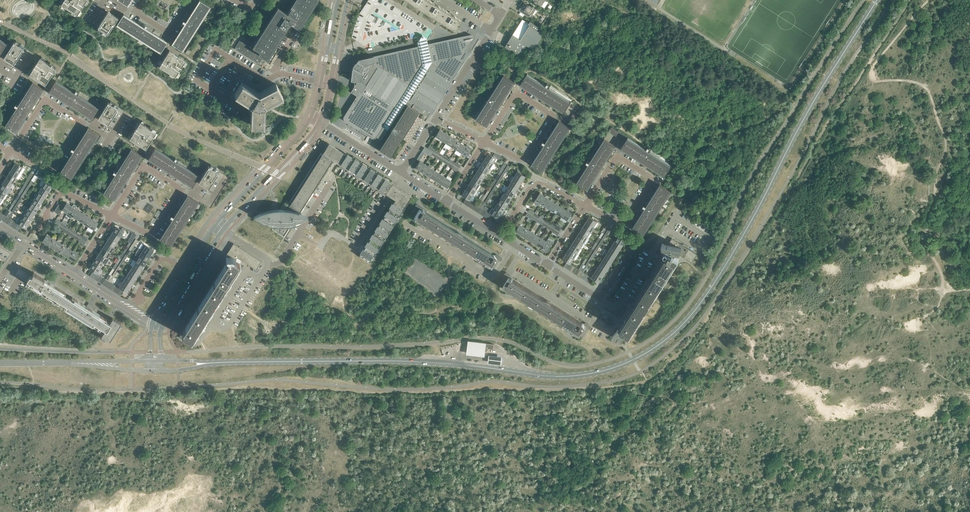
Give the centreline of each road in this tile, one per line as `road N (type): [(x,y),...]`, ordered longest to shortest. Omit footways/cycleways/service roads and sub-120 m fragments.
road 1 (secondary): [(598,372),(649,351),(700,303),(877,0)]
road 2 (secondary): [(598,372),(550,376),(402,361),(206,363)]
road 3 (secondary): [(223,228),(318,121)]
road 4 (residential): [(403,222),(488,276),(515,245)]
road 5 (secondary): [(311,117),(217,223)]
road 6 (residential): [(484,142),(519,158),(529,154),(551,116),(522,95),(512,98)]
road 7 (residential): [(618,158),(651,179),(629,219),(584,206)]

